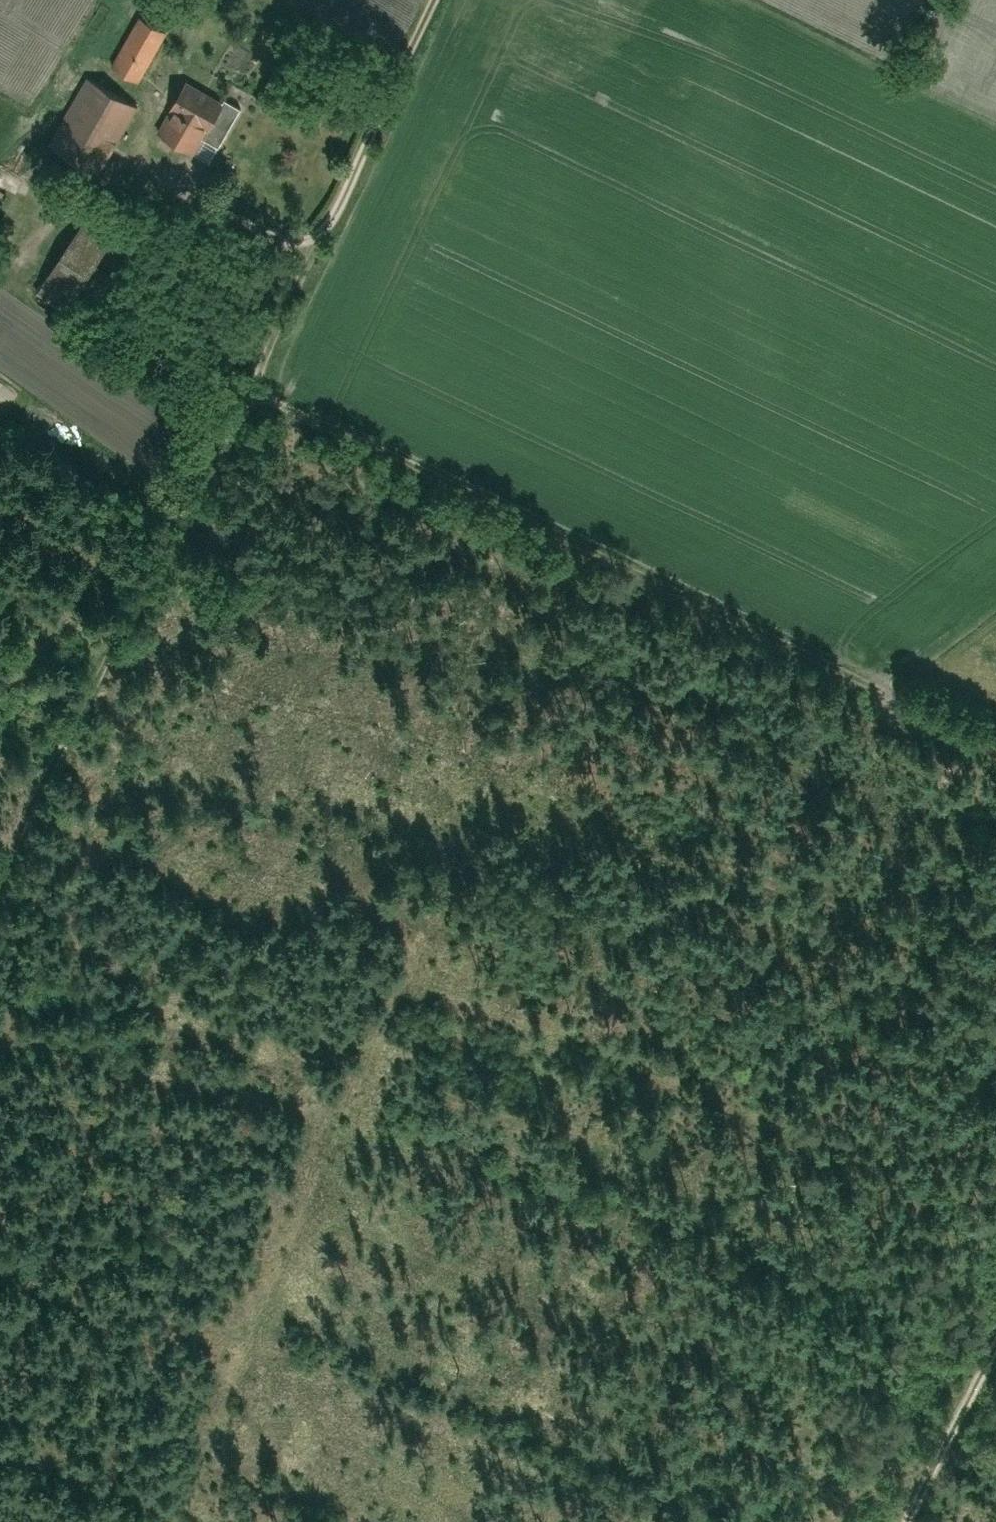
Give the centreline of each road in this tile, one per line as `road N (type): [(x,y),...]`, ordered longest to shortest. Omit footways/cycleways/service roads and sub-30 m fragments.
road 1 (track): [(0,912),(293,292)]
road 2 (track): [(435,0),(325,230),(299,239),(226,218),(153,182)]
road 3 (track): [(905,1521),(995,1332)]

